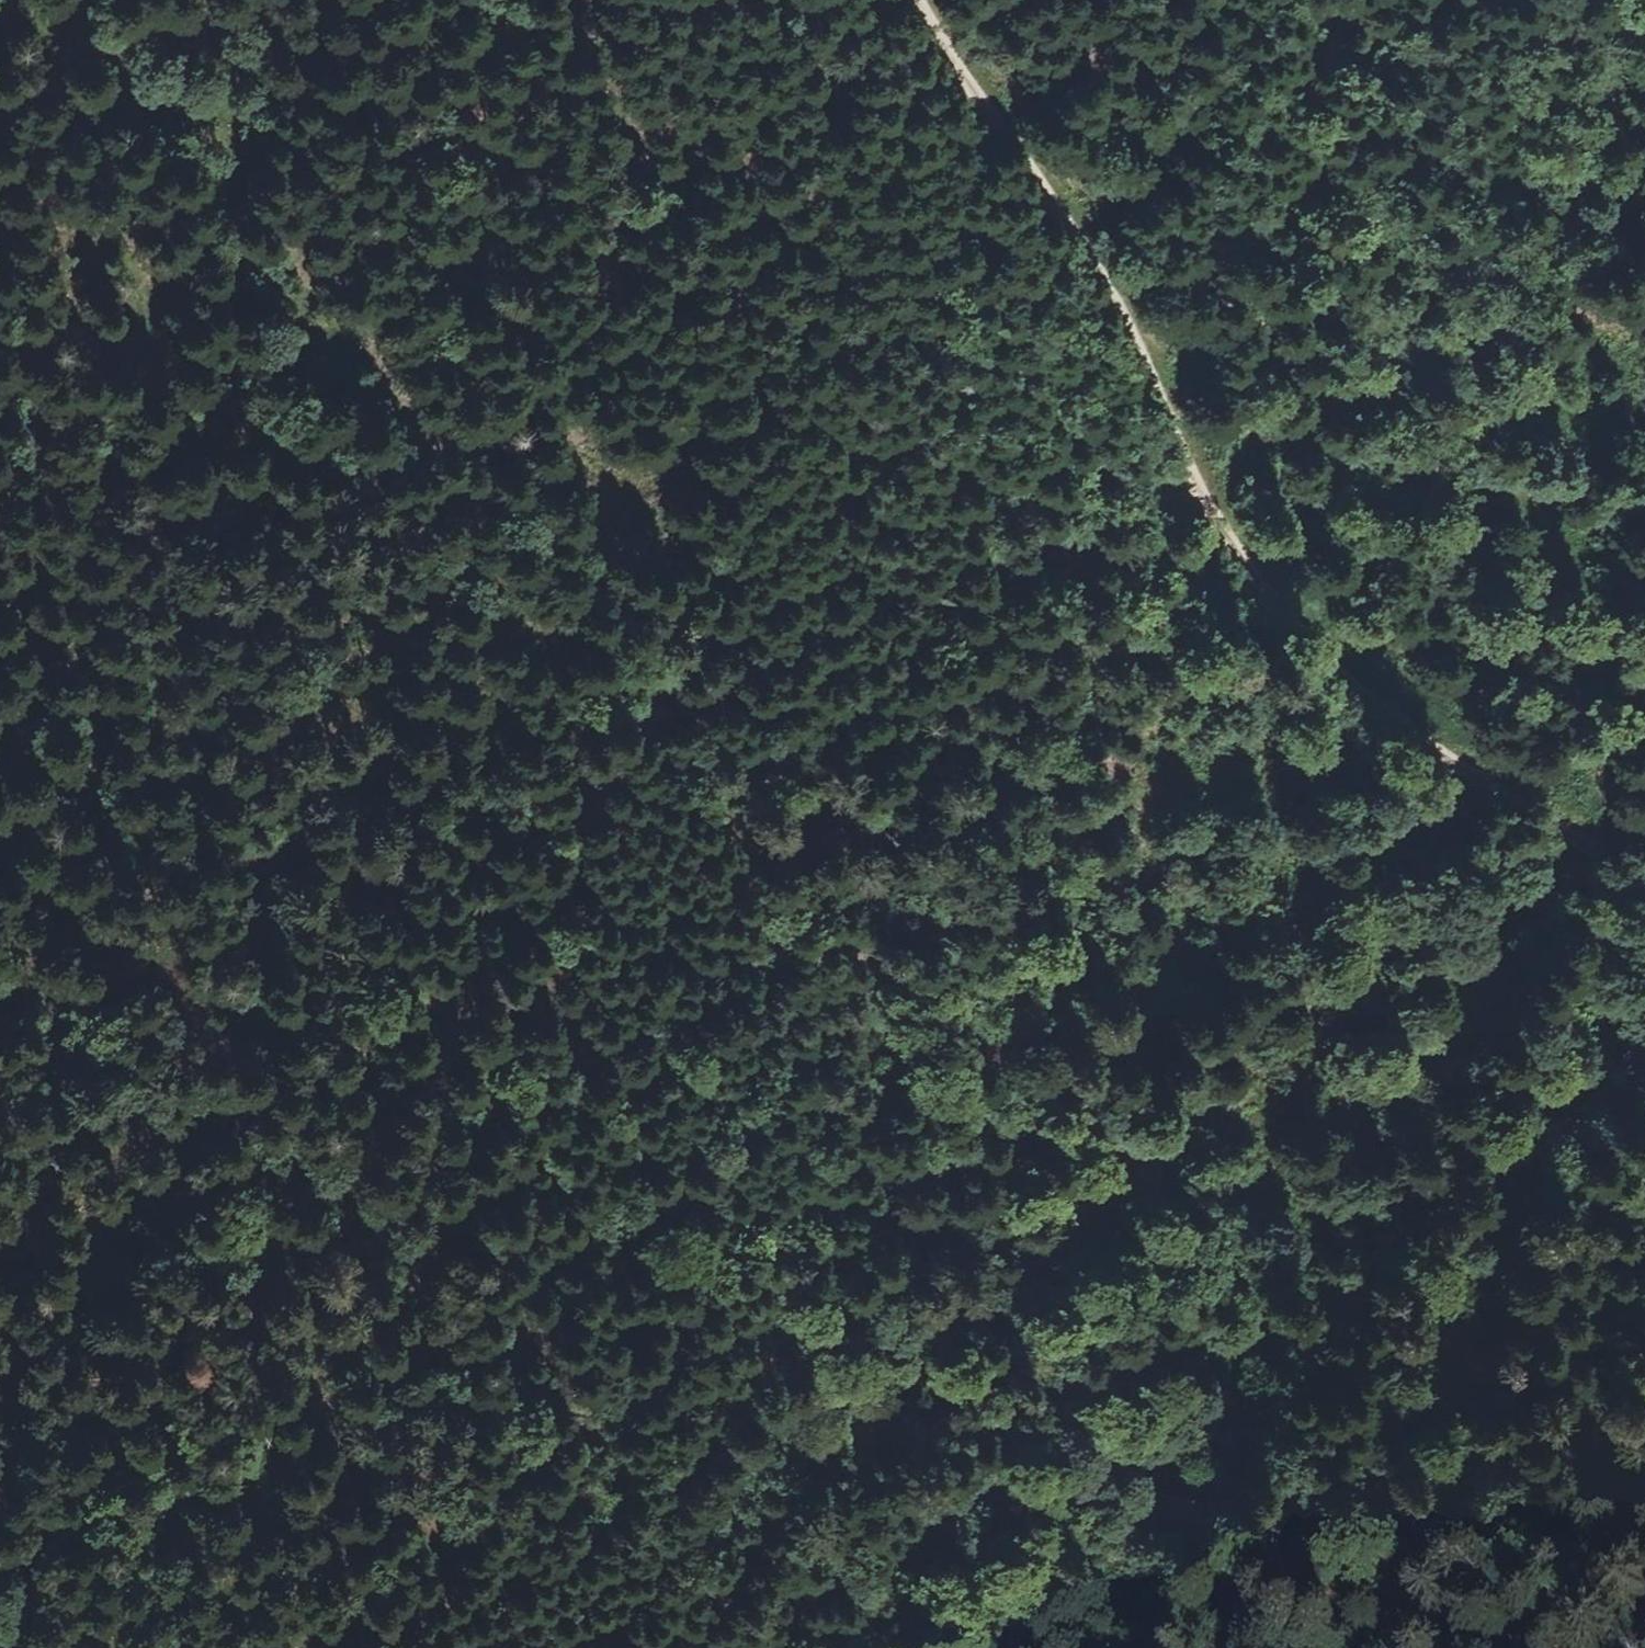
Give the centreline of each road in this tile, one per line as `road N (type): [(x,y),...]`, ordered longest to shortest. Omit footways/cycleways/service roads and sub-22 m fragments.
road 1 (track): [(1644,876),(1405,721),(1326,655),(1279,598),(1204,493),(1114,289),(919,0)]

